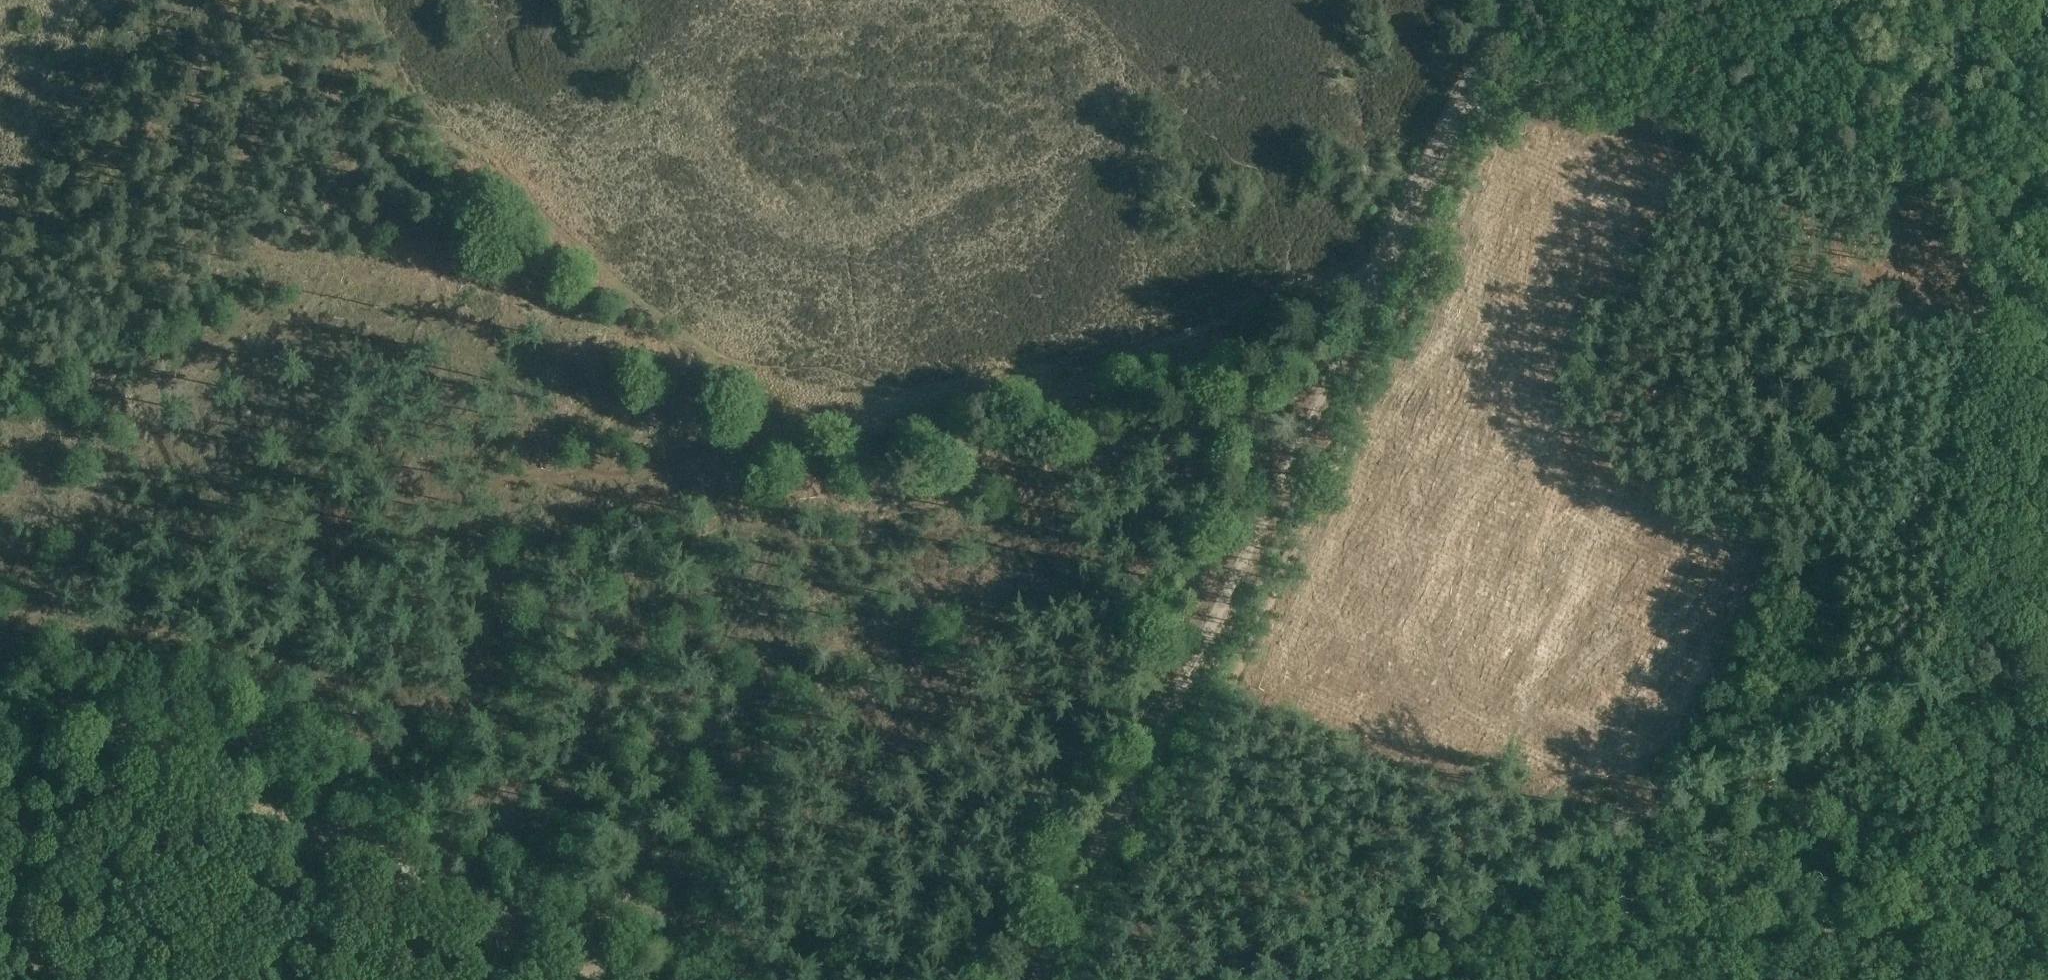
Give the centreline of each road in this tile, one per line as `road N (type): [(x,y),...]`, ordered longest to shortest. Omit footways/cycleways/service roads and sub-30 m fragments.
road 1 (track): [(1040,979),(1377,274)]
road 2 (track): [(639,979),(0,673)]
road 3 (track): [(1377,274),(1512,0)]

